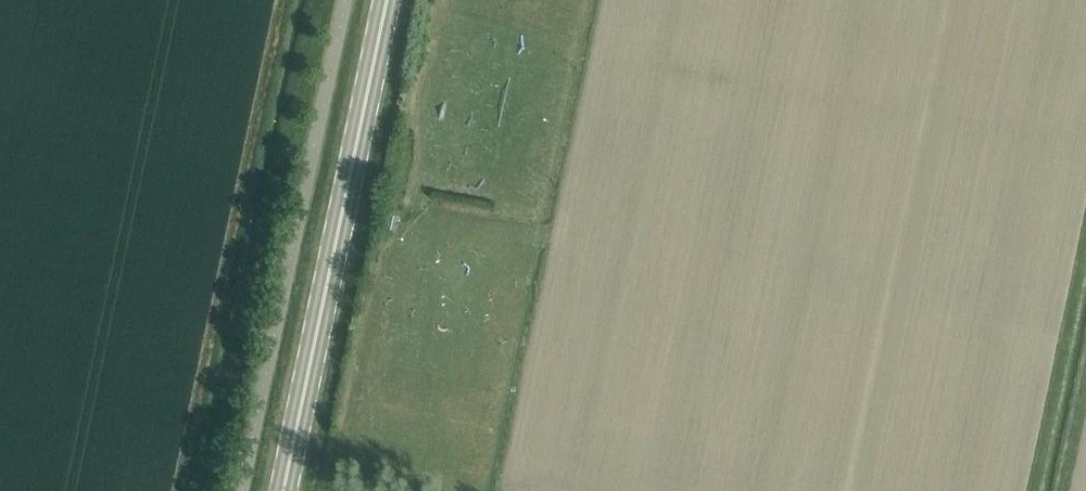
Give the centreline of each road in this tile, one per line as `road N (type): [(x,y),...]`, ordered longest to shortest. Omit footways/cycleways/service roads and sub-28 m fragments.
road 1 (secondary): [(284,490),(388,0)]

